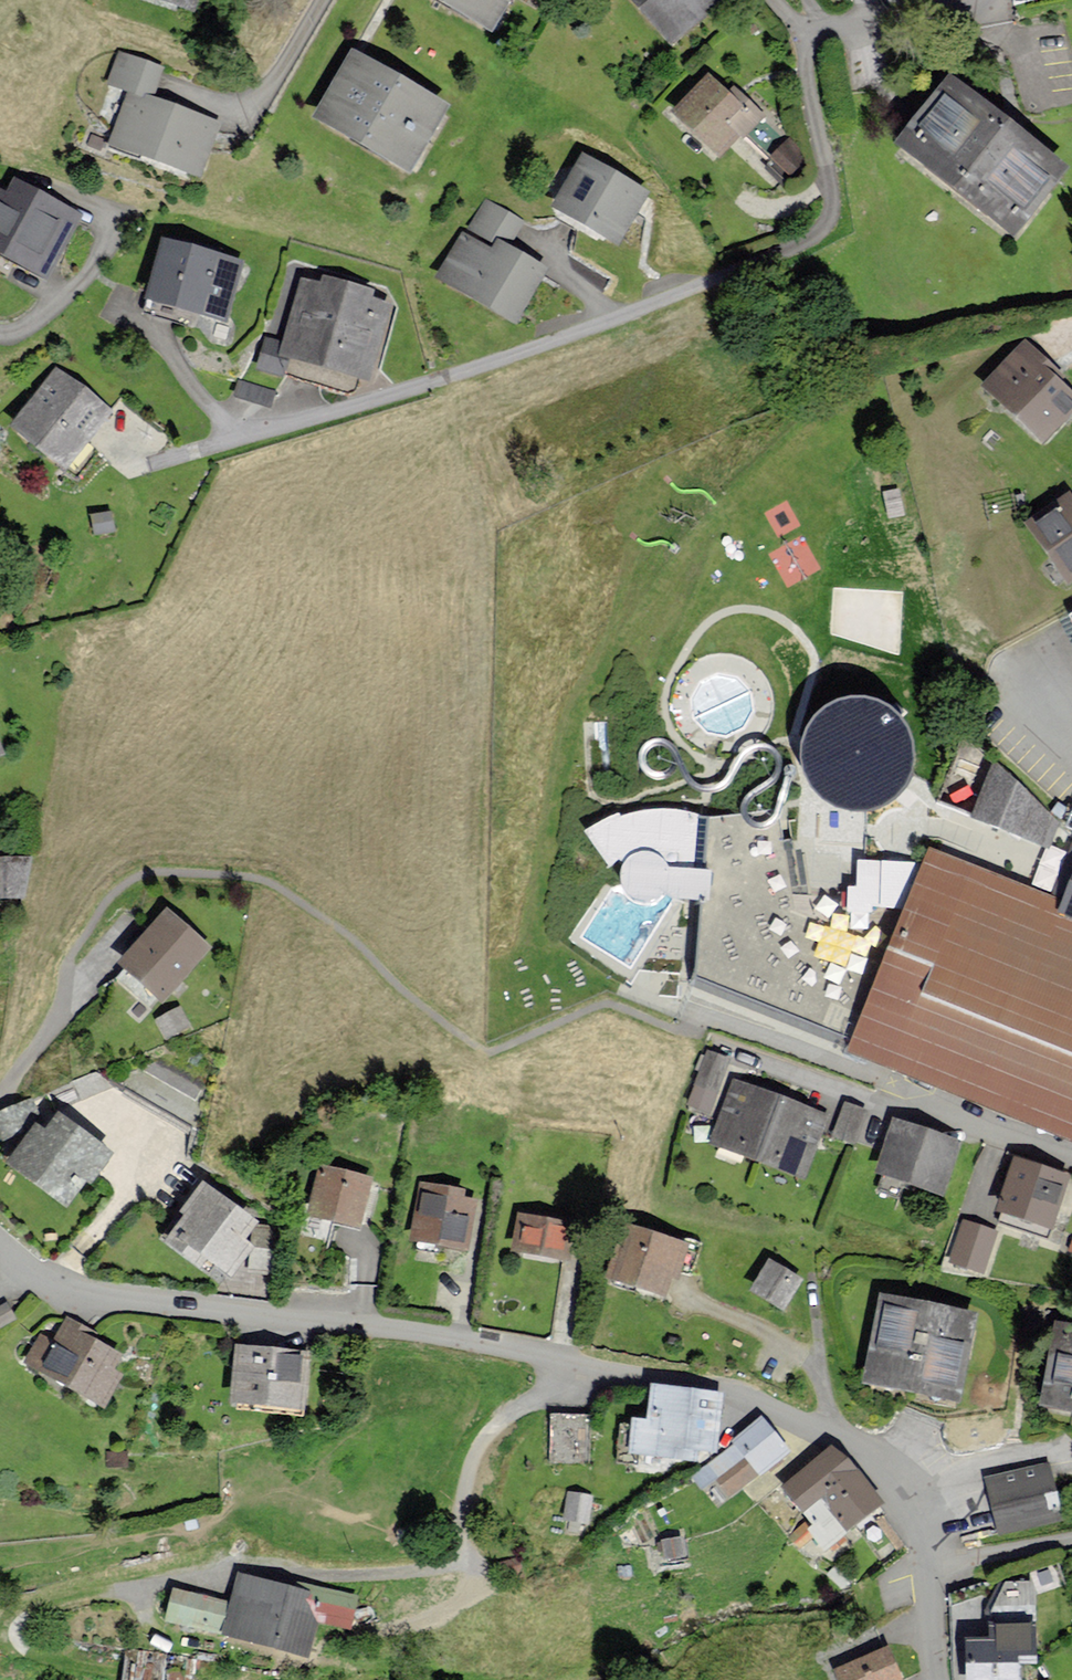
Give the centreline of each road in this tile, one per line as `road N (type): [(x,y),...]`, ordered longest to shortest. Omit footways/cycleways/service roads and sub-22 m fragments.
road 1 (residential): [(0,1245),(34,1274),(82,1291),(431,1335),(687,1381),(837,1436),(879,1470),(911,1523),(936,1679)]
road 2 (residential): [(167,459),(440,383),(786,254),(828,231),(838,206),(803,74),(810,28),(964,11),(984,0)]
road 3 (residential): [(1071,1161),(869,1098)]

